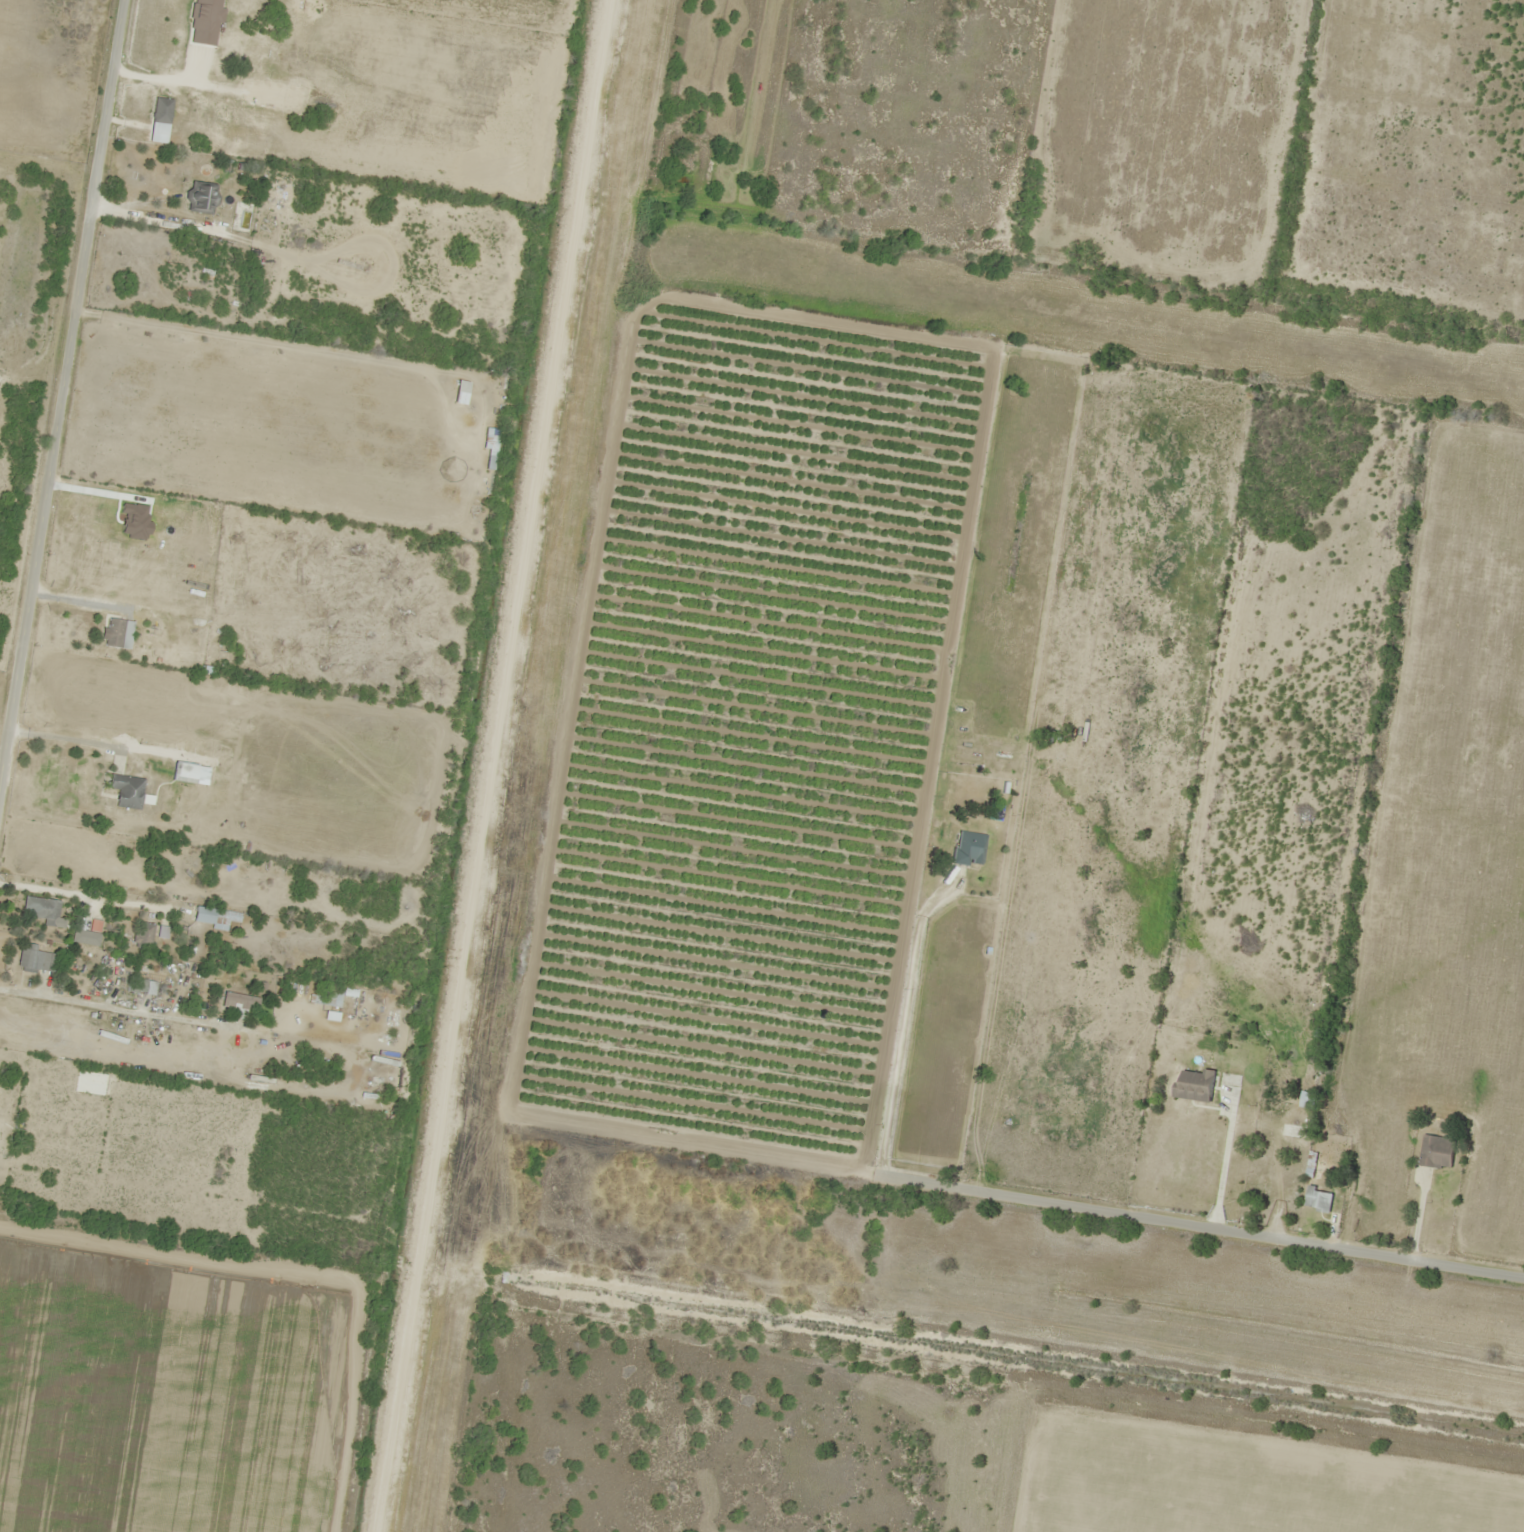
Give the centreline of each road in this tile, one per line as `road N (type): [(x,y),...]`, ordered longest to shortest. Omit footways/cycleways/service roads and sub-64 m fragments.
road 1 (residential): [(0,795),(125,0)]

